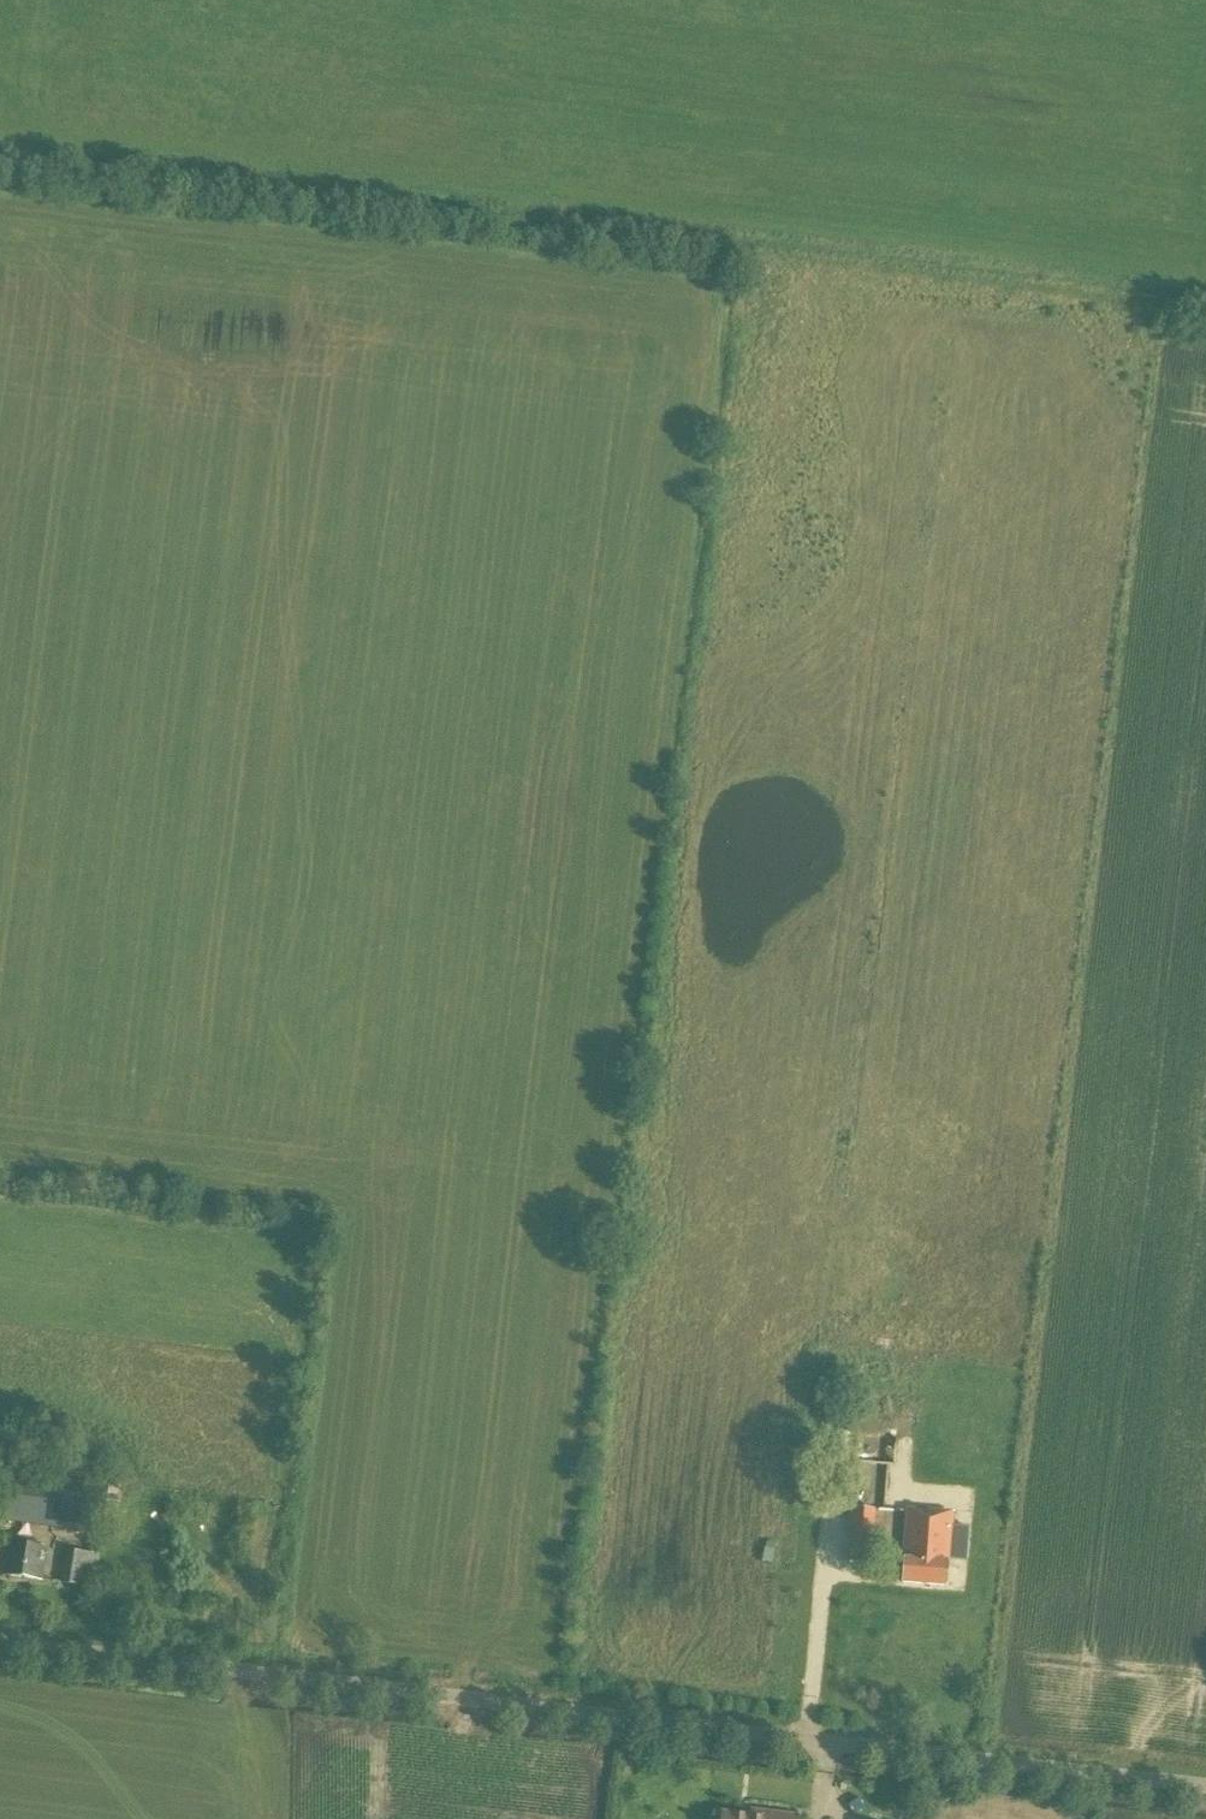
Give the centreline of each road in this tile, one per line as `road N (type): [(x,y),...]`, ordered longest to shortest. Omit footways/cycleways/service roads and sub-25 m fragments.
road 1 (unclassified): [(1205,1794),(0,1646)]

